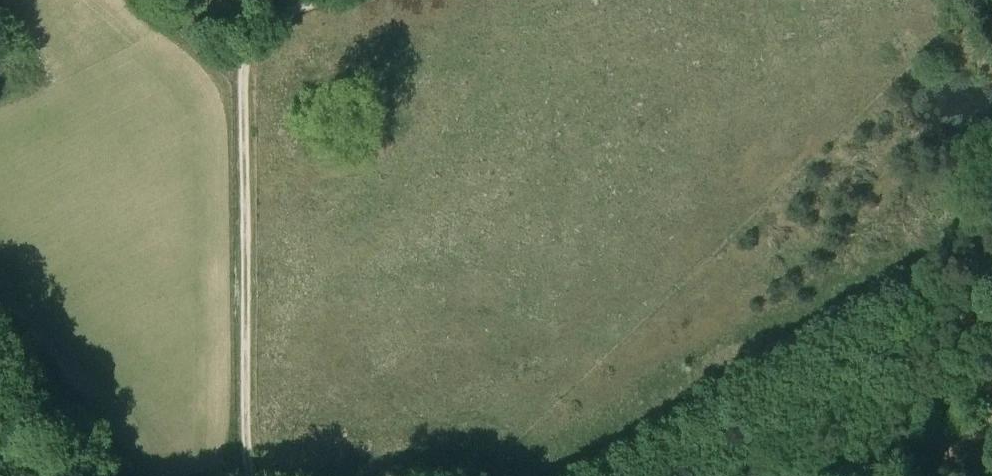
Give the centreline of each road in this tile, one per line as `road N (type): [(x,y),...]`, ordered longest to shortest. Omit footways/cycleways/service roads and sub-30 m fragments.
road 1 (track): [(320,0),(253,27),(248,54),(247,475)]

